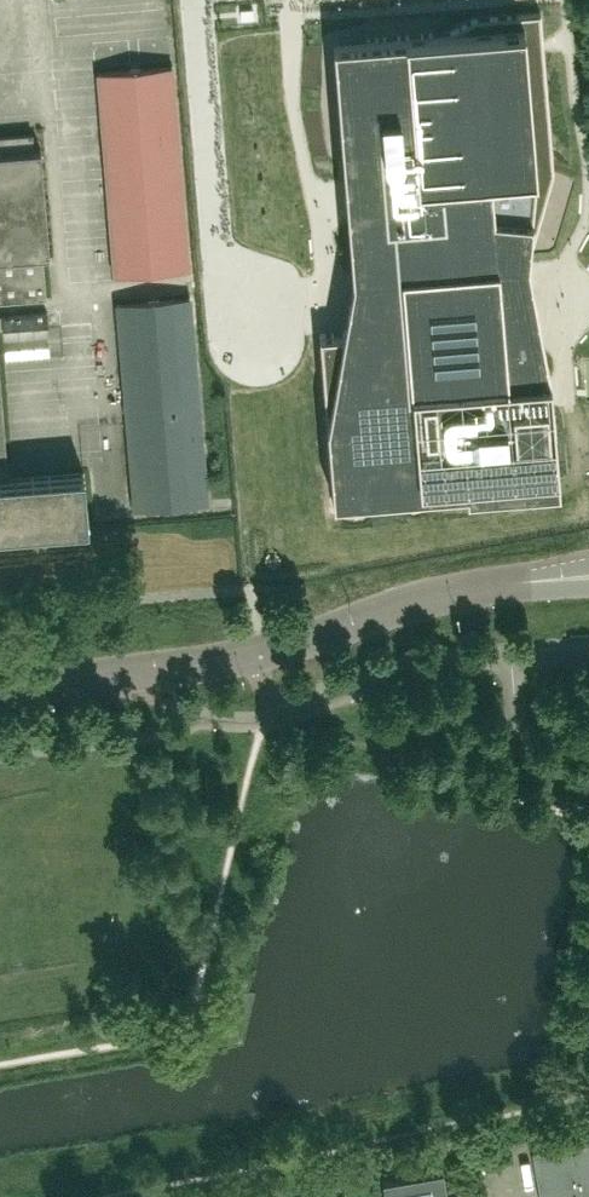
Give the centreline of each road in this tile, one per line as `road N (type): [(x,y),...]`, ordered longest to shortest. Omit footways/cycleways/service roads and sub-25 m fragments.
road 1 (tertiary): [(588,580),(457,592),(261,649),(0,695)]

